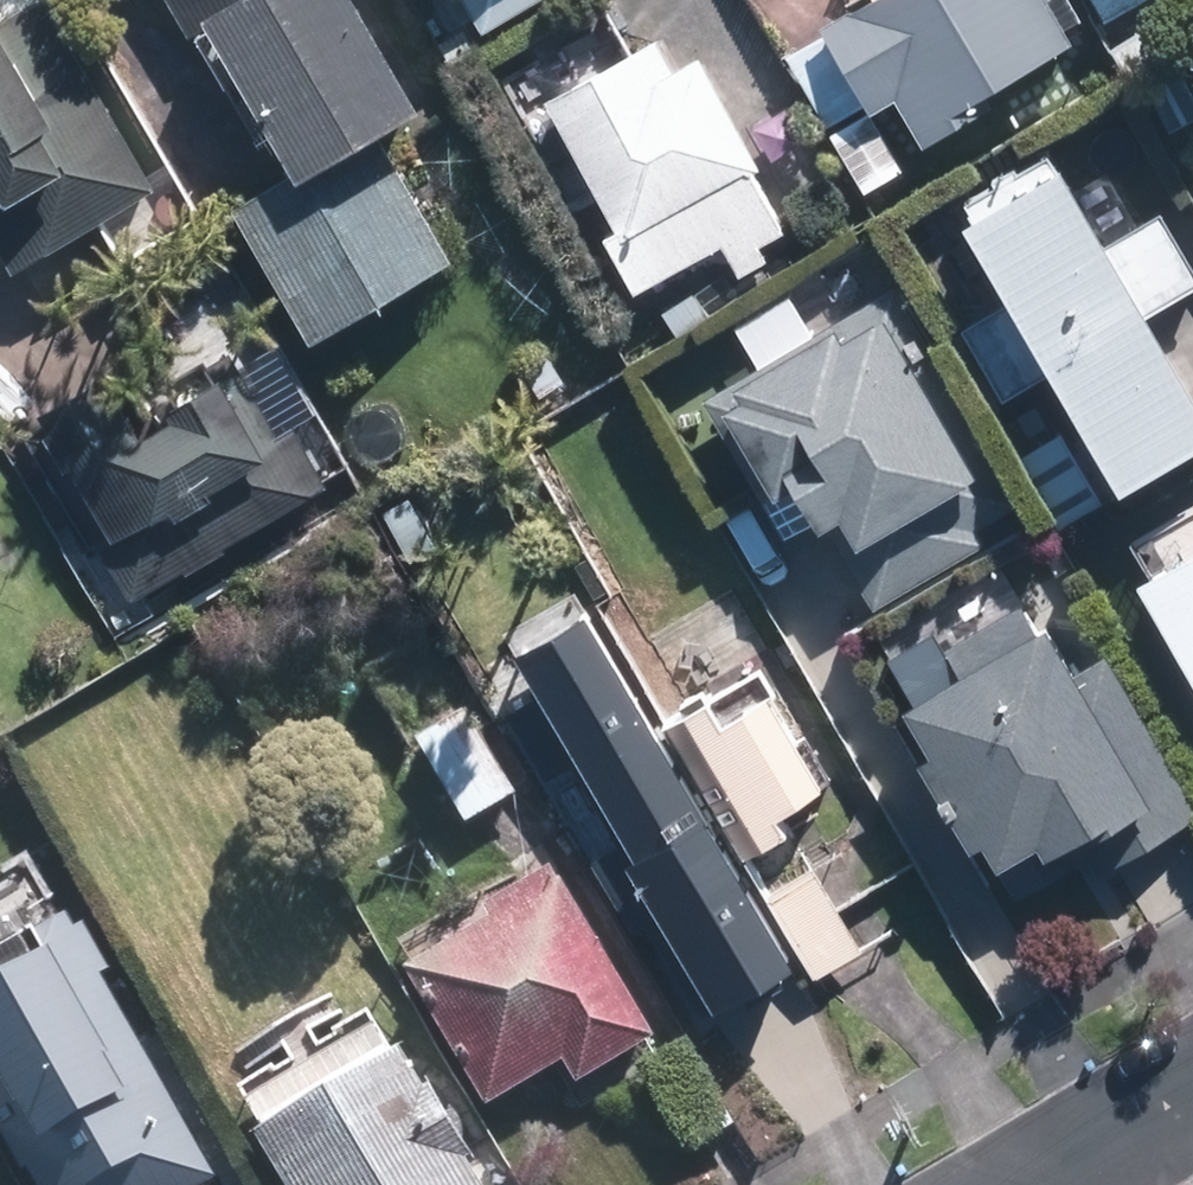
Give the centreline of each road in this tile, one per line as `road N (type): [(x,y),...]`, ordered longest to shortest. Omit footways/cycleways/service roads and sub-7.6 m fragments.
road 1 (residential): [(1062,1184),(1192,1108)]

